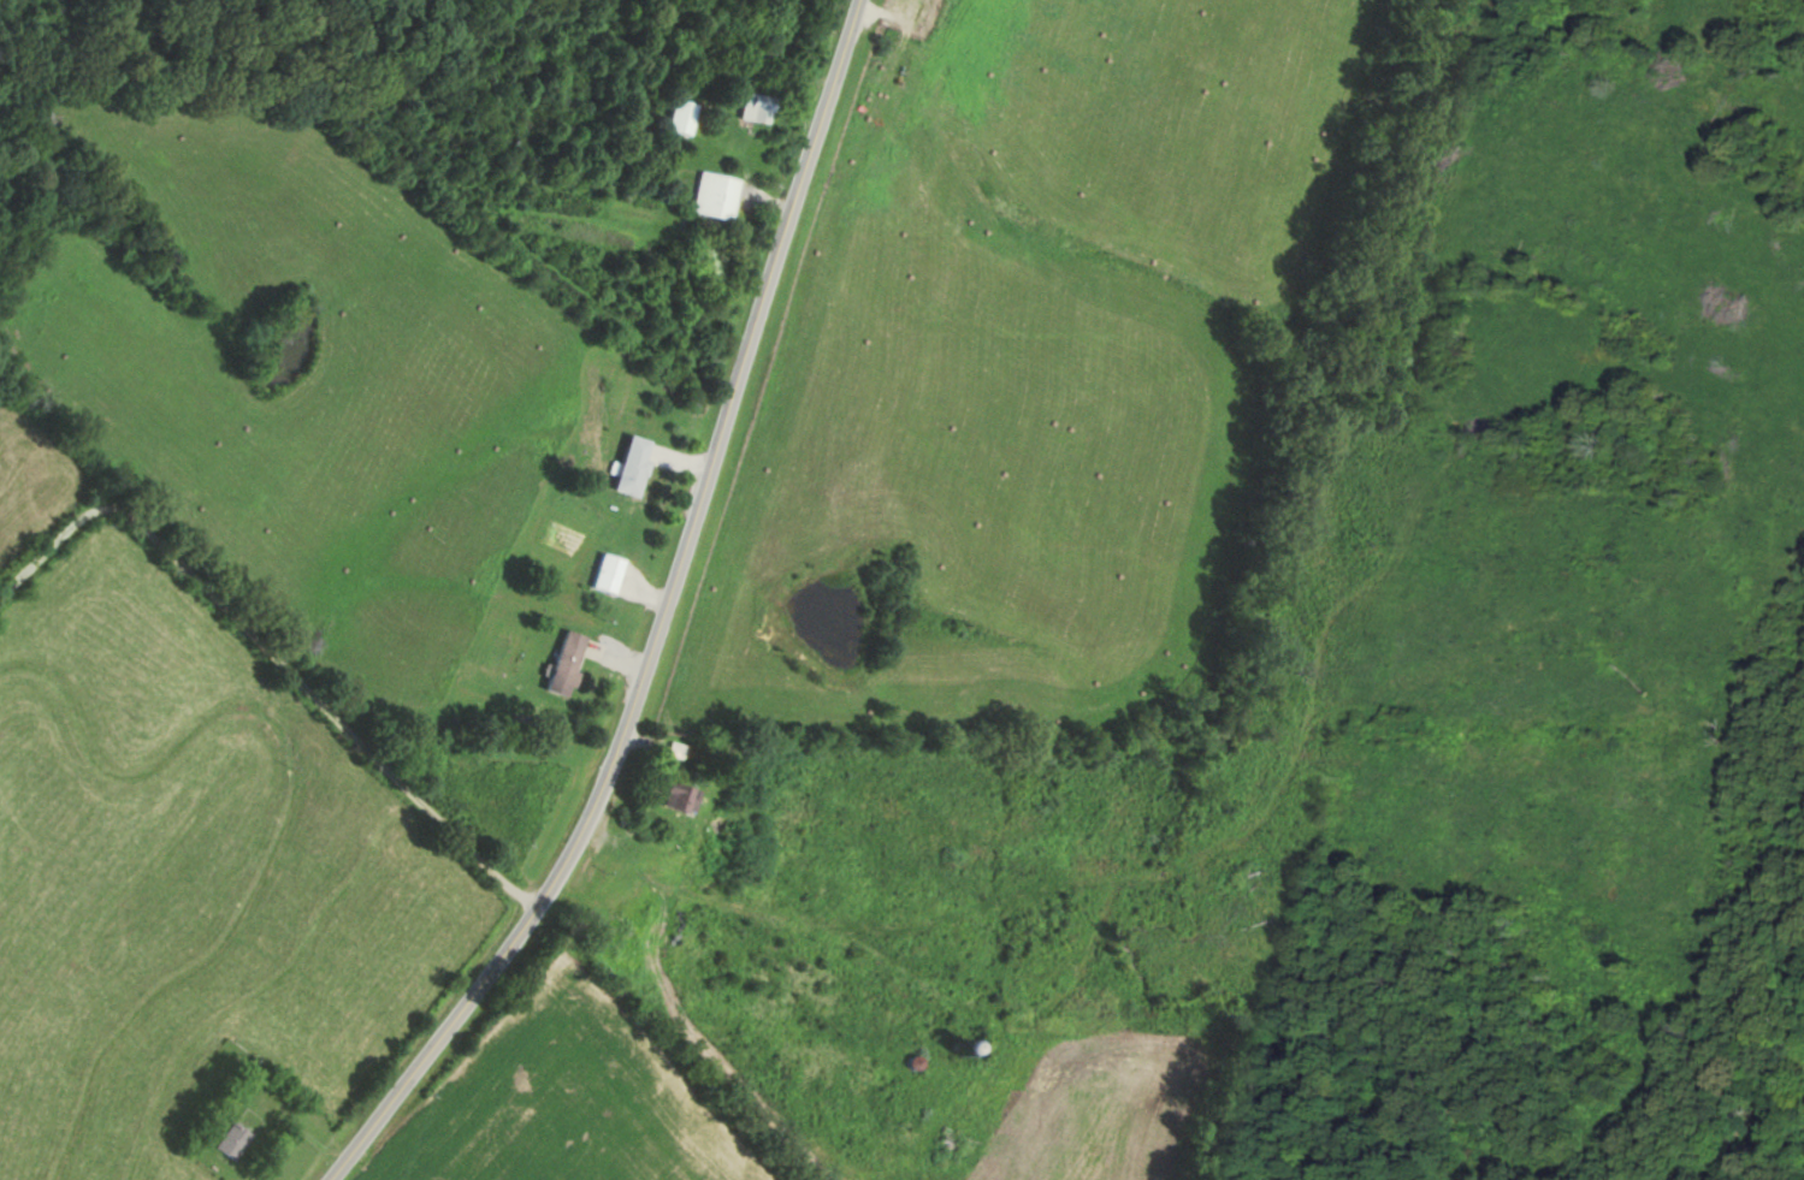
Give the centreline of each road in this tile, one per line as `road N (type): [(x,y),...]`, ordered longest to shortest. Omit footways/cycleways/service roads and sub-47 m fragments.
road 1 (tertiary): [(334,1179),(590,830),(625,751),(863,0)]
road 2 (residential): [(531,919),(171,533),(113,533),(0,630)]

